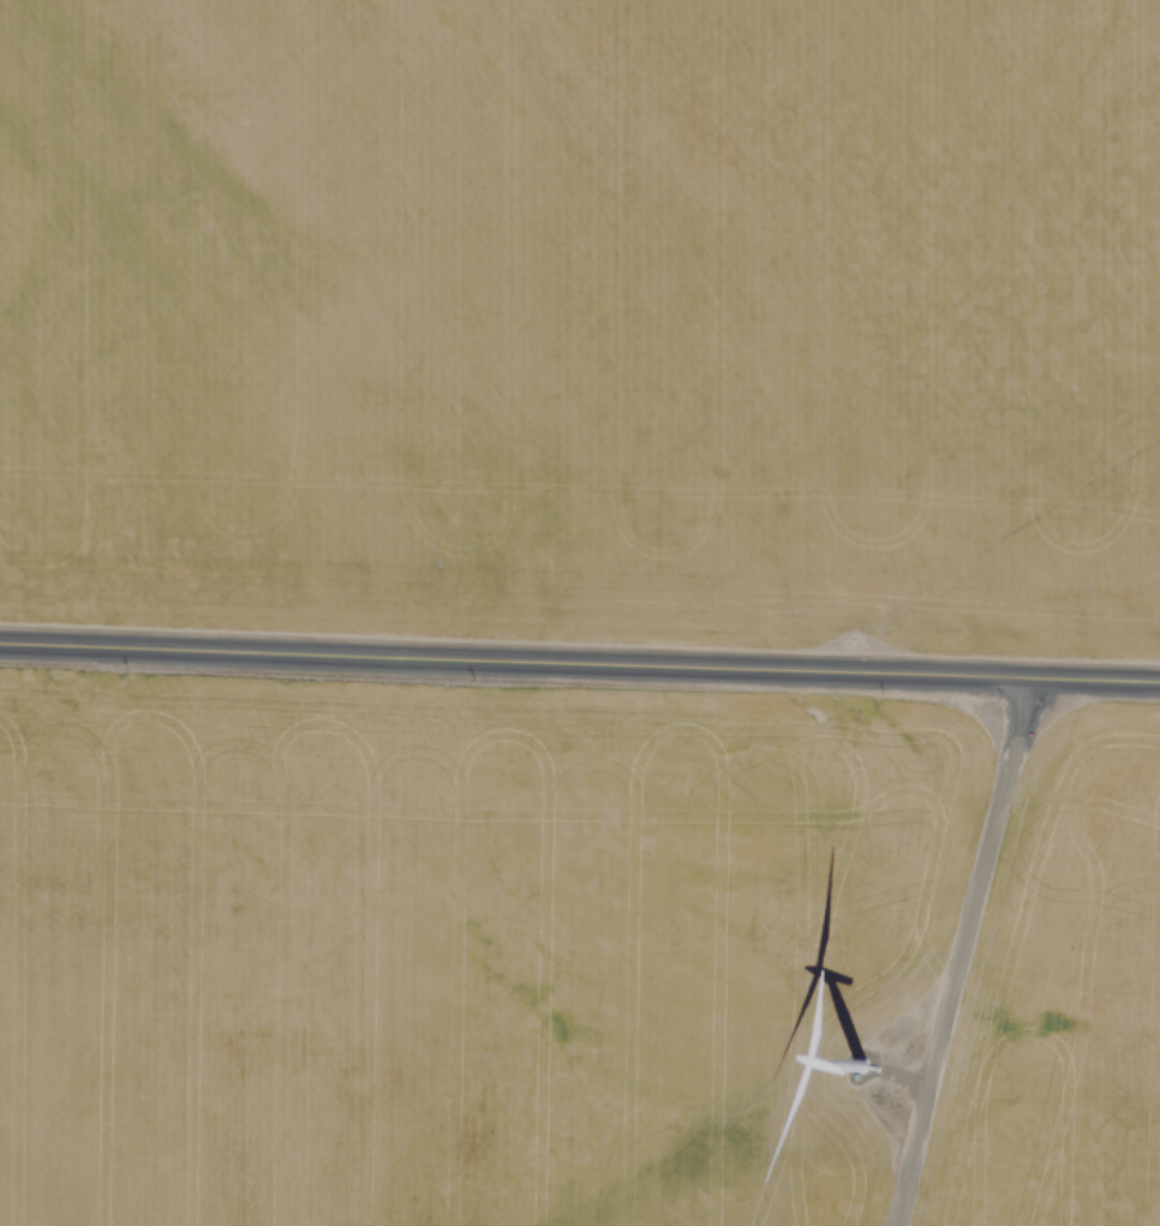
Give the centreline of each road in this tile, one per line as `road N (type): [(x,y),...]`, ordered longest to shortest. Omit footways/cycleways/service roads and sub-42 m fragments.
road 1 (tertiary): [(1159,674),(0,622)]

